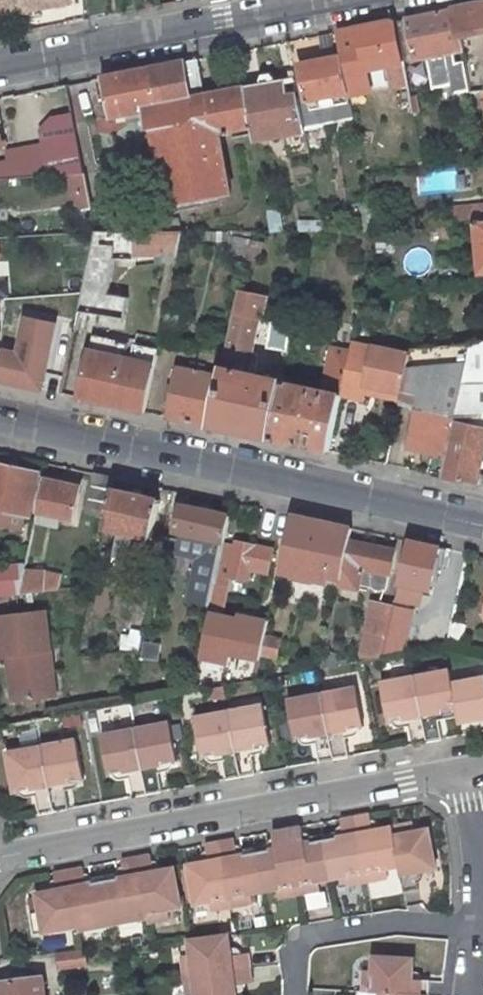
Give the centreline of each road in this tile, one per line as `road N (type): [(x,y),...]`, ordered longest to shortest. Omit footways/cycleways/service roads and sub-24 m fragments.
road 1 (residential): [(0,417),(482,528)]
road 2 (residential): [(0,854),(466,767)]
road 3 (residential): [(330,0),(0,64)]
road 4 (residential): [(289,994),(297,946),(308,936),(398,922),(477,930)]

